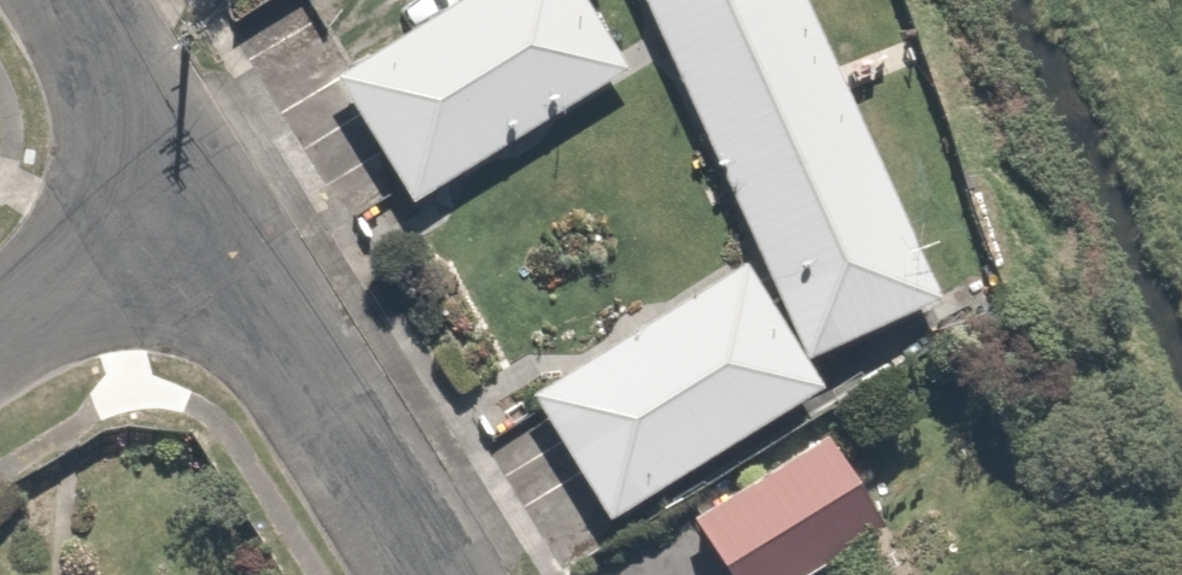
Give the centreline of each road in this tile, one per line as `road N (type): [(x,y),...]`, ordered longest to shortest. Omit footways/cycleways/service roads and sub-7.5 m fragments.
road 1 (residential): [(216,220),(435,574)]
road 2 (residential): [(78,0),(216,220)]
road 3 (residential): [(0,352),(216,220)]

